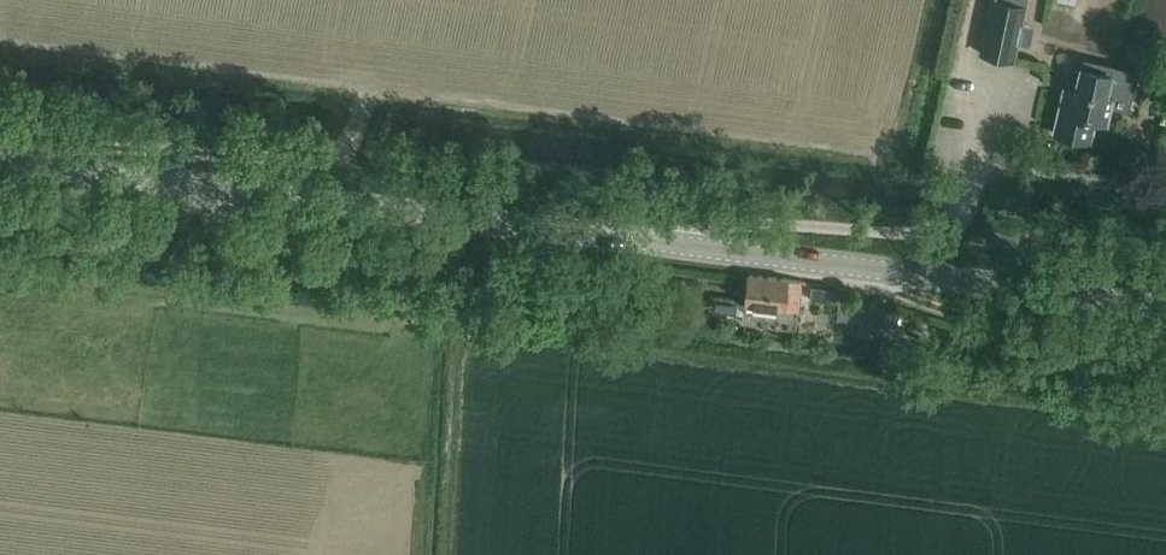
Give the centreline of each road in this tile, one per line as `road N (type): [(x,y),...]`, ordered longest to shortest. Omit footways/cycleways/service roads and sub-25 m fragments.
road 1 (secondary): [(1165,305),(0,161)]
road 2 (track): [(182,184),(222,217),(337,258),(531,283),(525,334),(1165,417)]
road 3 (track): [(26,164),(102,148),(328,164),(345,151),(372,83)]
road 4 (track): [(525,334),(459,325),(449,554)]
road 5 (track): [(851,267),(907,297),(1034,344),(1035,400)]

